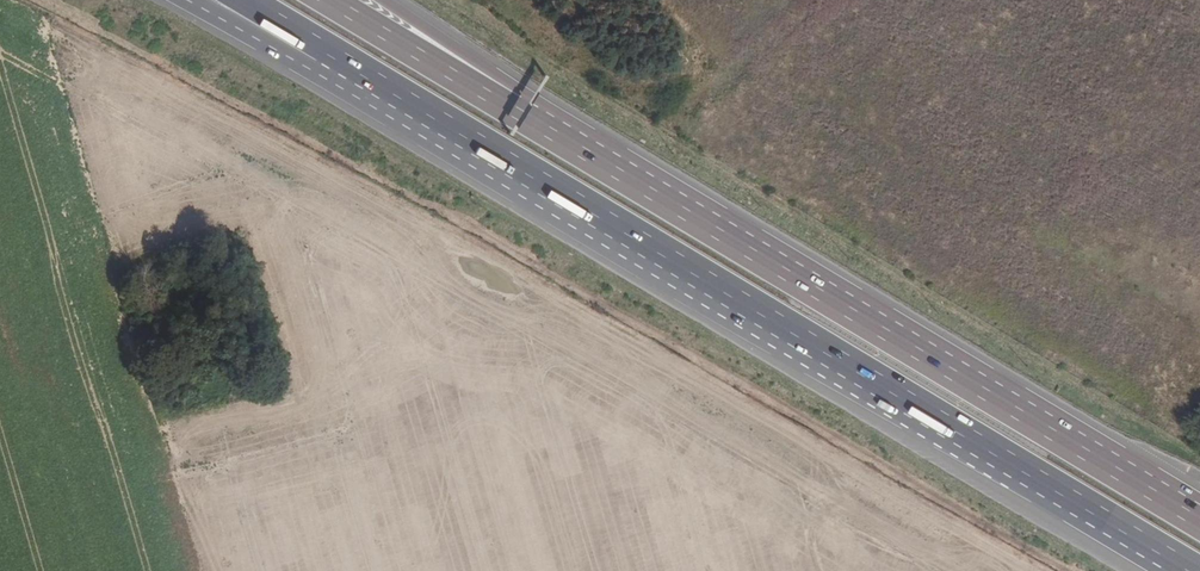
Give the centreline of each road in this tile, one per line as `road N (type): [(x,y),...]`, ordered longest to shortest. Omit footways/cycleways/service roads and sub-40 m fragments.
road 1 (motorway): [(330,51),(1194,570)]
road 2 (motorway): [(1199,520),(526,114)]
road 3 (motorway): [(526,114),(336,0)]
road 4 (motorway): [(526,114),(503,82),(383,0)]
road 5 (motorway): [(218,0),(330,51)]

